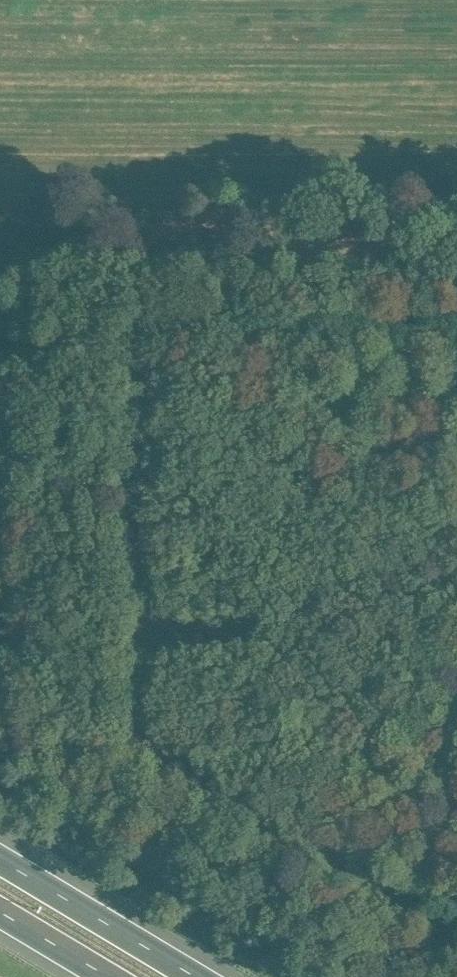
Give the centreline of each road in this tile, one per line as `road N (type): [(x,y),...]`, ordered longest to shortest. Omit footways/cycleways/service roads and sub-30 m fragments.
road 1 (motorway): [(195,976),(0,860)]
road 2 (motorway): [(0,915),(103,976)]

